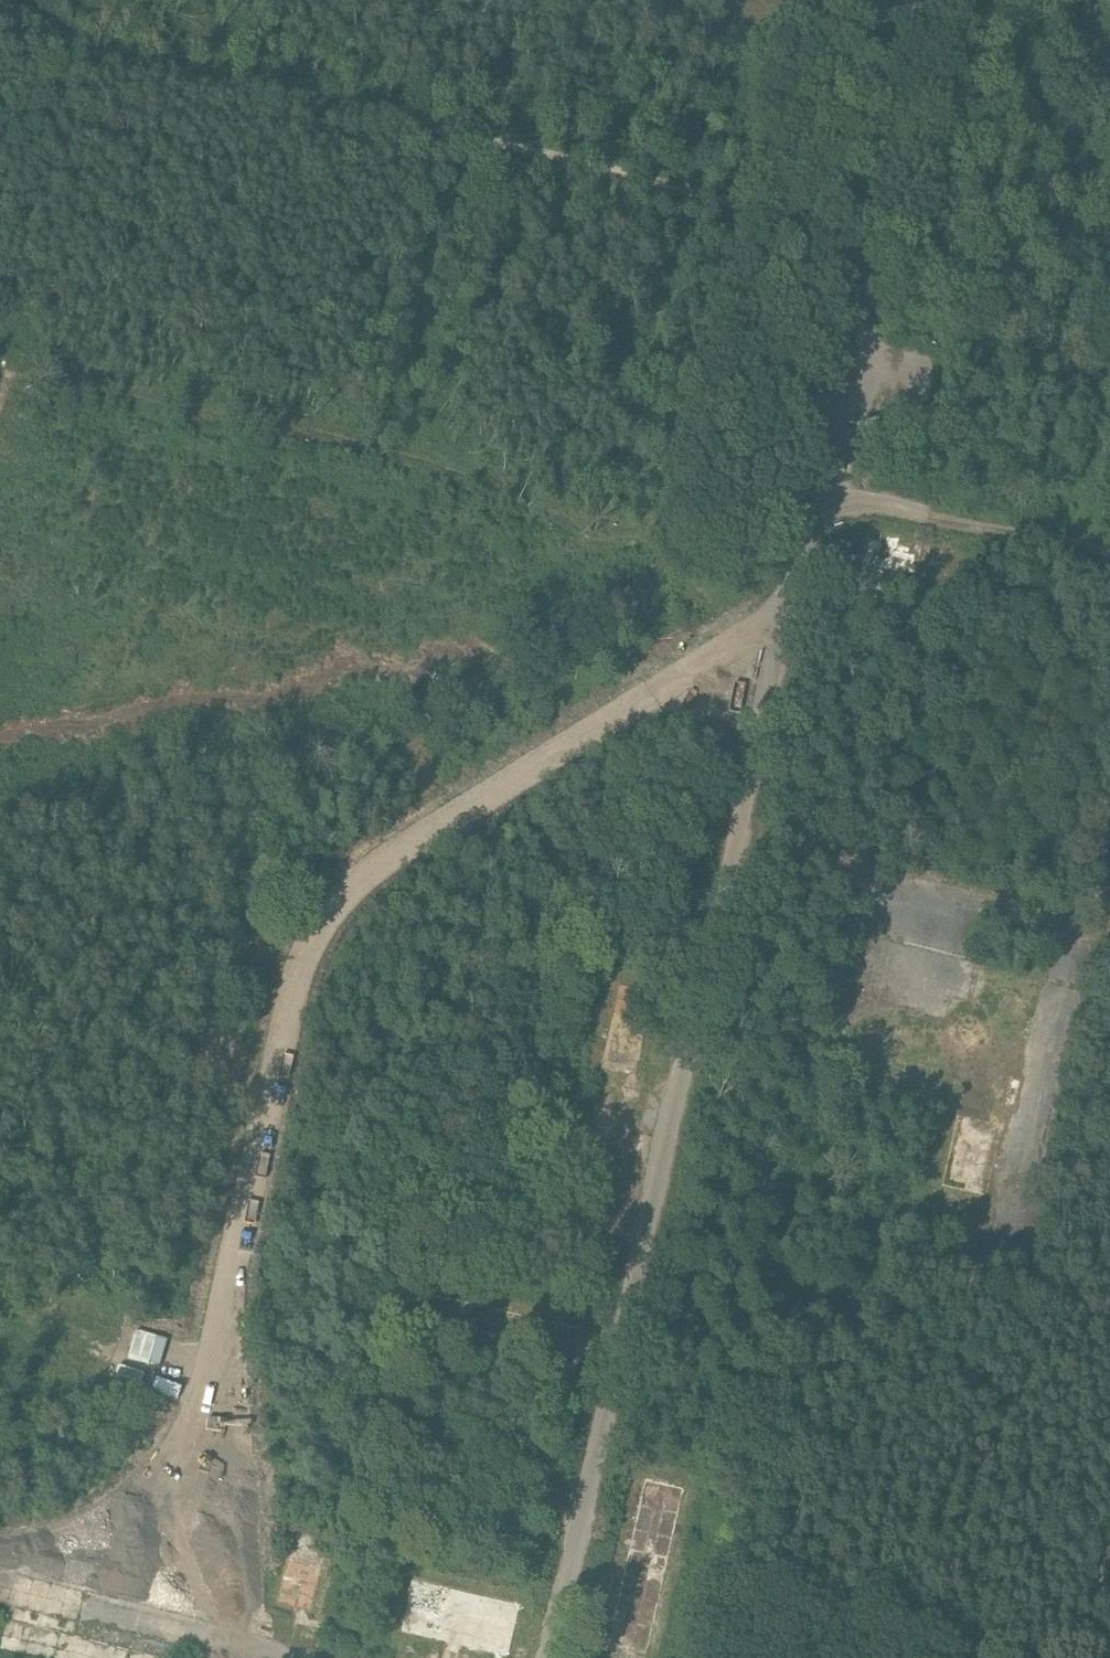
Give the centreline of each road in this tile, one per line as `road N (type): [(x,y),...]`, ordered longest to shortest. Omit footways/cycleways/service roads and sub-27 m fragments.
road 1 (track): [(778,651),(736,654),(697,671),(373,878),(314,940),(287,1023),(218,1349),(213,1414),(144,1516),(100,1550),(0,1568)]
road 2 (track): [(778,651),(553,1657)]
road 3 (track): [(867,259),(667,182),(160,73),(100,53),(2,0)]
road 4 (track): [(1001,1283),(1075,941),(737,849)]
road 5 (unclassified): [(929,0),(832,422)]
road 6 (track): [(0,1571),(309,1657)]
road 7 (track): [(819,498),(1109,563)]
road 8 (track): [(819,498),(778,651)]

